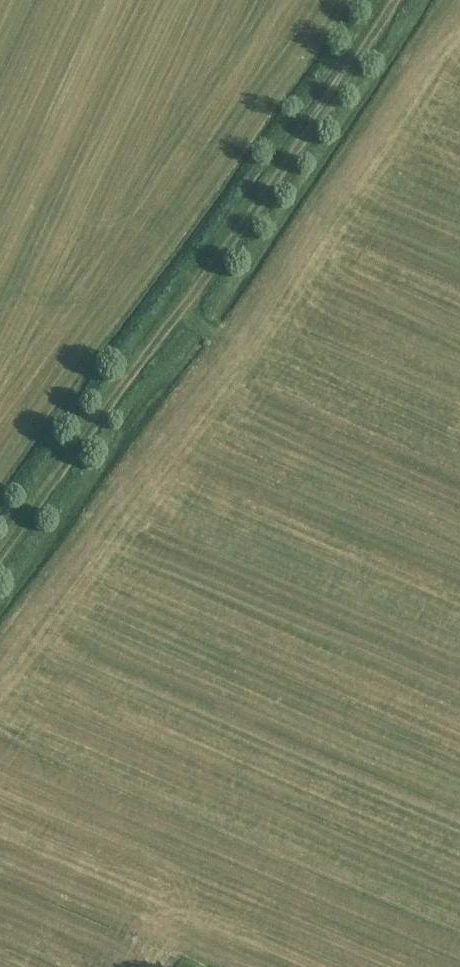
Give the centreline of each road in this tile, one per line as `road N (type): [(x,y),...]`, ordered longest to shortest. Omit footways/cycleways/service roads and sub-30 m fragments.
road 1 (track): [(390,0),(0,551)]

